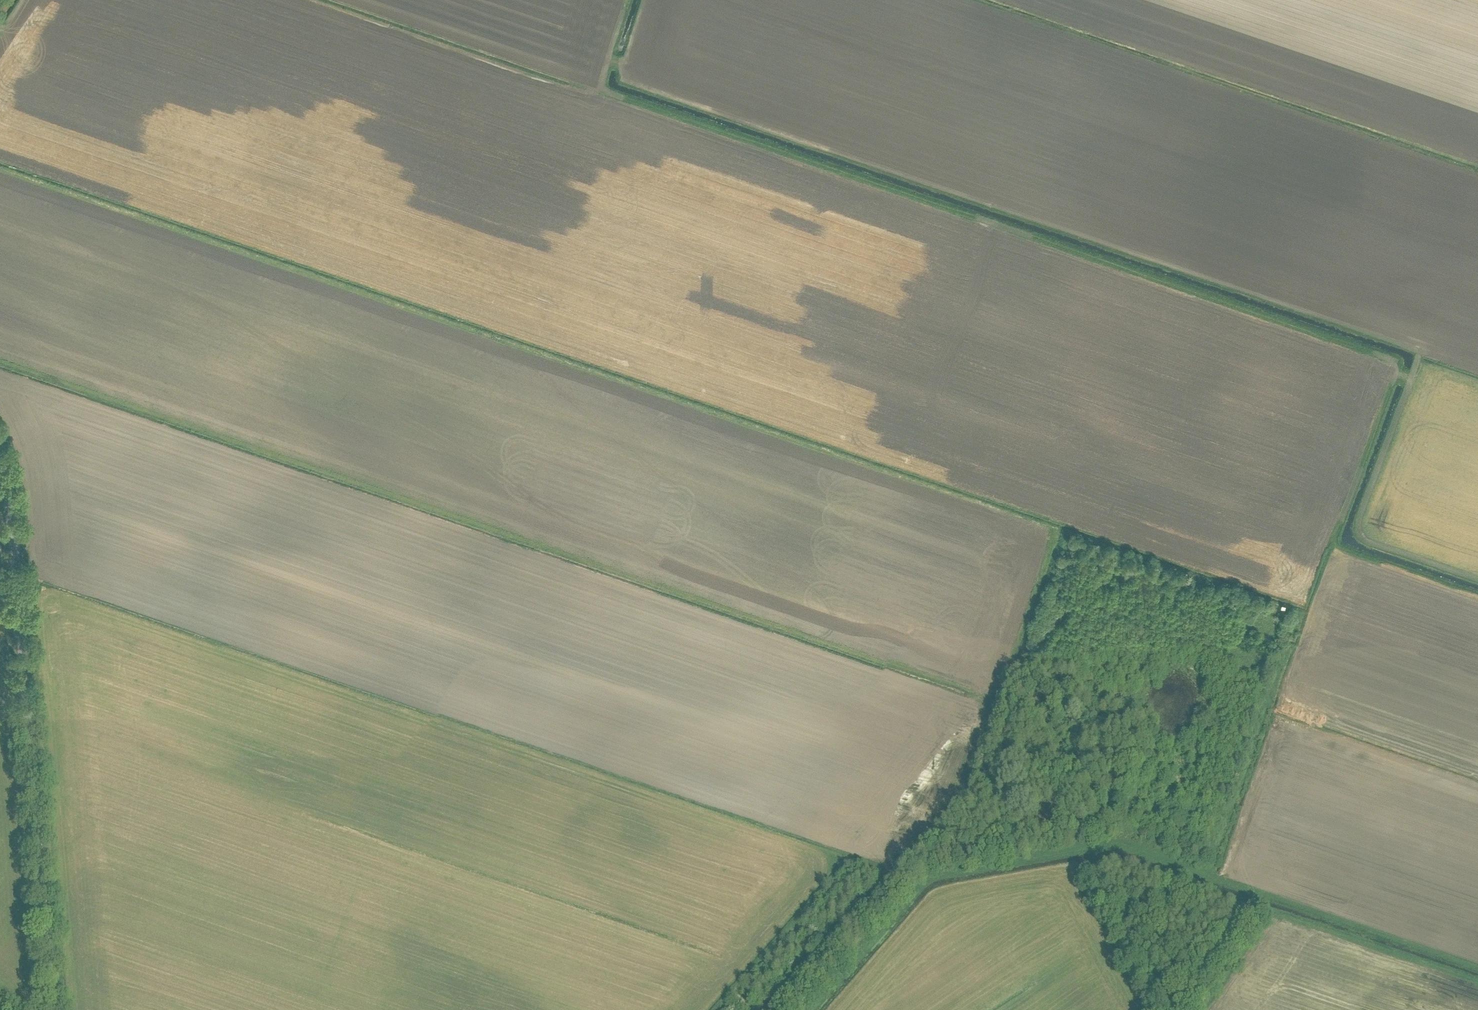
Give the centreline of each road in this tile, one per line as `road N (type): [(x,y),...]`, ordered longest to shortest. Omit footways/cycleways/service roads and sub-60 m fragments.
road 1 (tertiary): [(54,1009),(0,458)]

